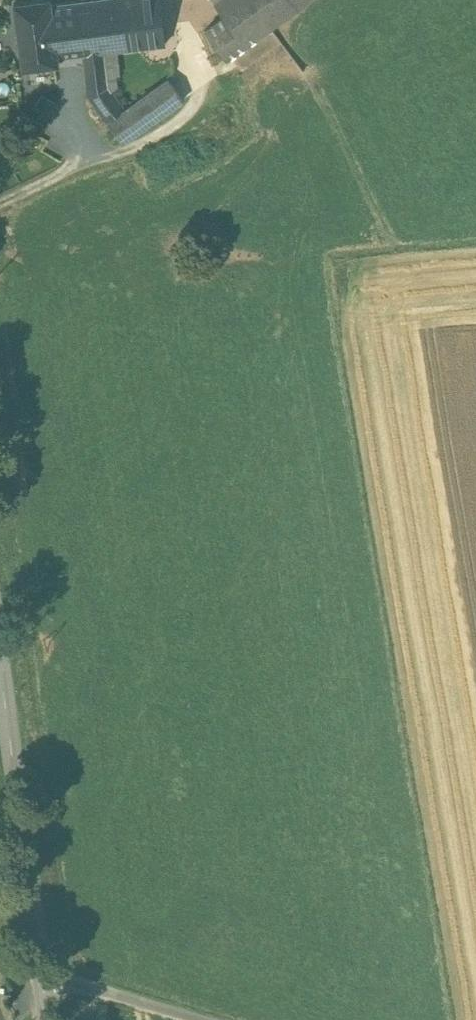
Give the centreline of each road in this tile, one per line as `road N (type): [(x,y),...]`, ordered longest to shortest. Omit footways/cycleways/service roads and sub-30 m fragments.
road 1 (secondary): [(0,673),(44,1019)]
road 2 (track): [(0,966),(208,1019)]

